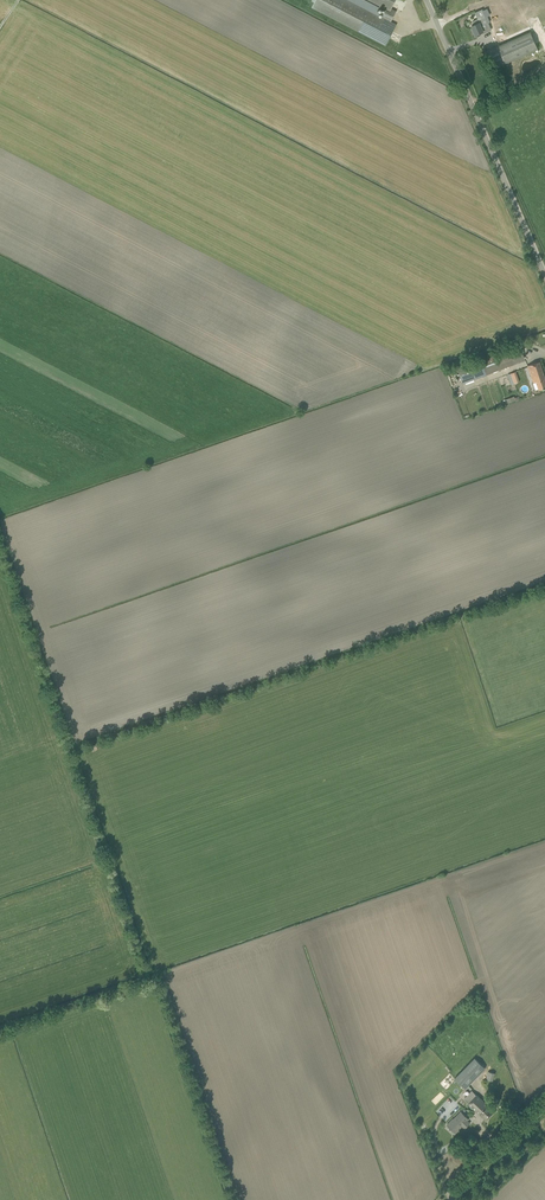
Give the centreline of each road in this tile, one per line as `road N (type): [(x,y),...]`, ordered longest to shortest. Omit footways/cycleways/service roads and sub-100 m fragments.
road 1 (unclassified): [(544,277),(425,0)]
road 2 (unclassified): [(450,1199),(544,1107)]

